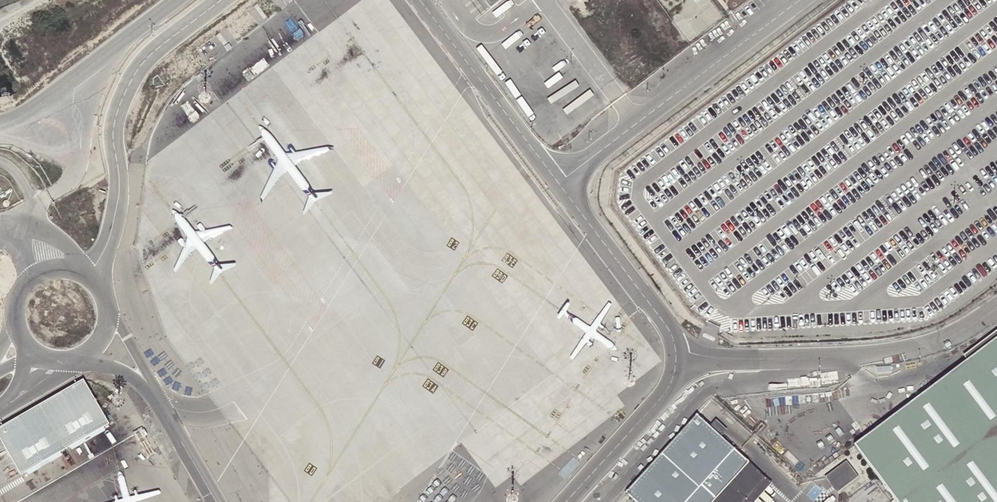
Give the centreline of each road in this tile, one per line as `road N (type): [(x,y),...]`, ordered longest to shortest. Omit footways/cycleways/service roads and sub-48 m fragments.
road 1 (unclassified): [(0,124),(25,115),(177,0)]

